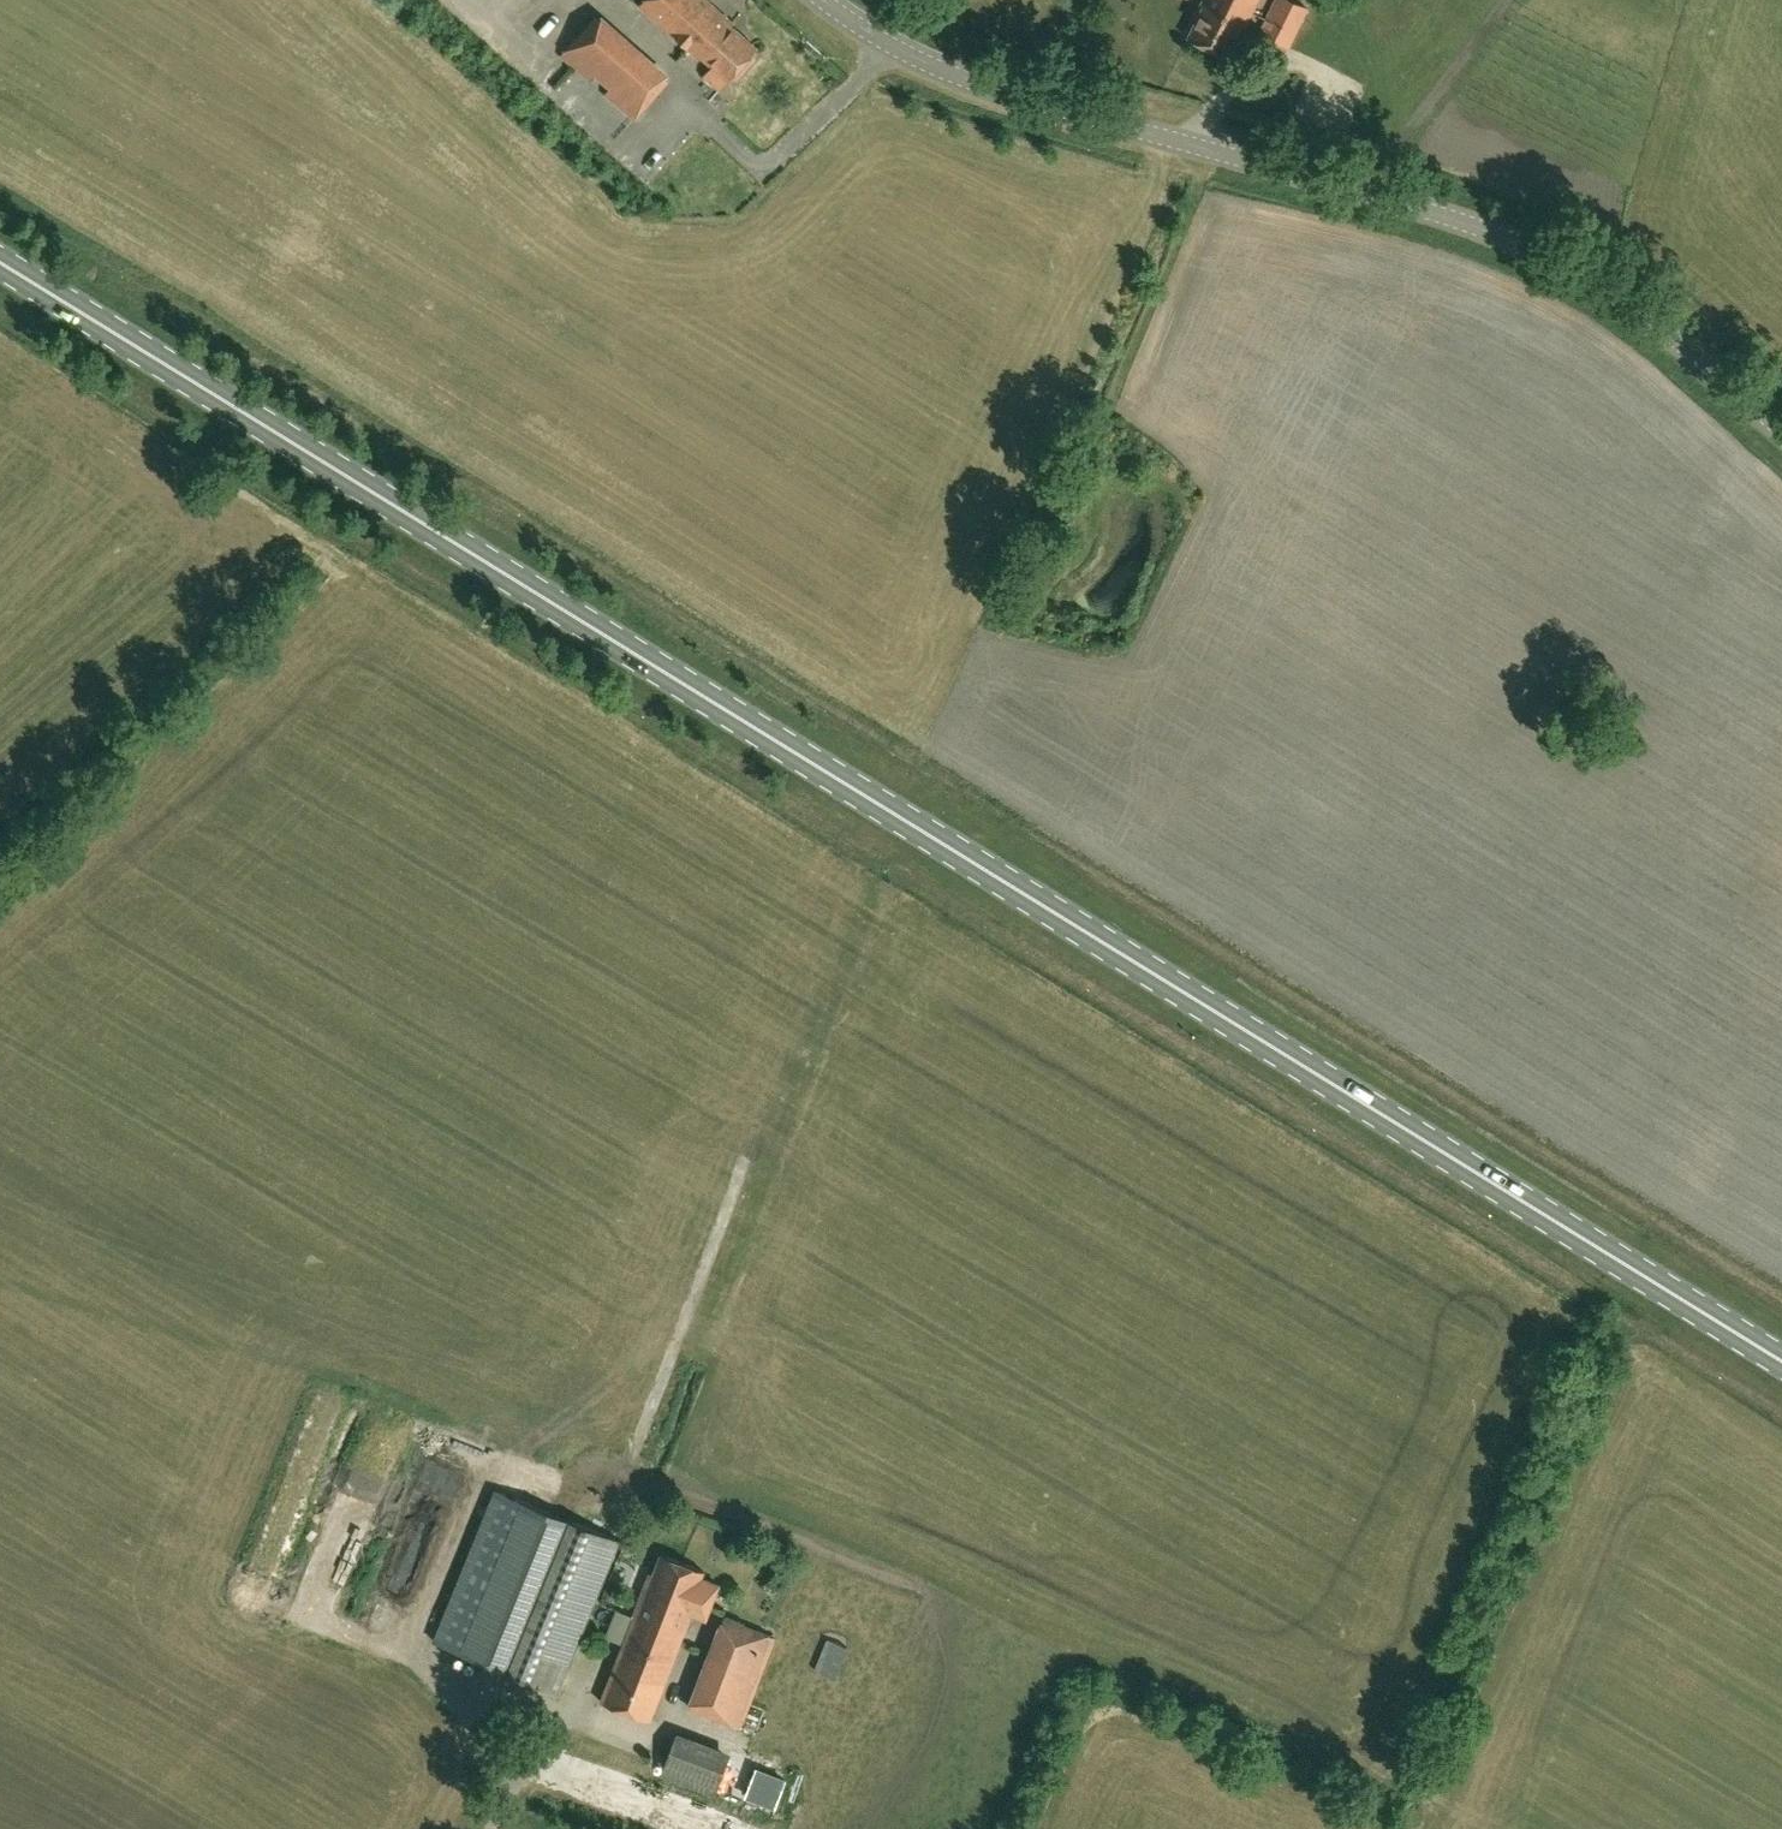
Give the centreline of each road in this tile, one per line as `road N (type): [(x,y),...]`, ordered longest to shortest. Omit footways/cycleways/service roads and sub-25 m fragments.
road 1 (primary): [(1781,1361),(0,263)]
road 2 (unclassified): [(1781,400),(1747,370),(1562,255),(1371,177),(933,60),(825,0)]

